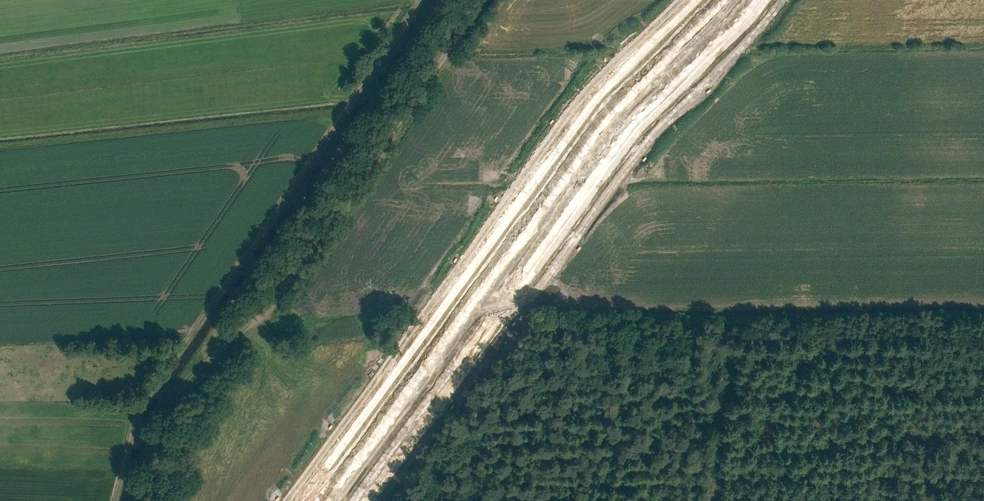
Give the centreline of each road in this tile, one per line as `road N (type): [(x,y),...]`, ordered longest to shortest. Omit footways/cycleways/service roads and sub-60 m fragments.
road 1 (track): [(488,0),(282,301),(216,353),(185,394),(164,432),(146,500)]
road 2 (track): [(711,500),(730,358)]

